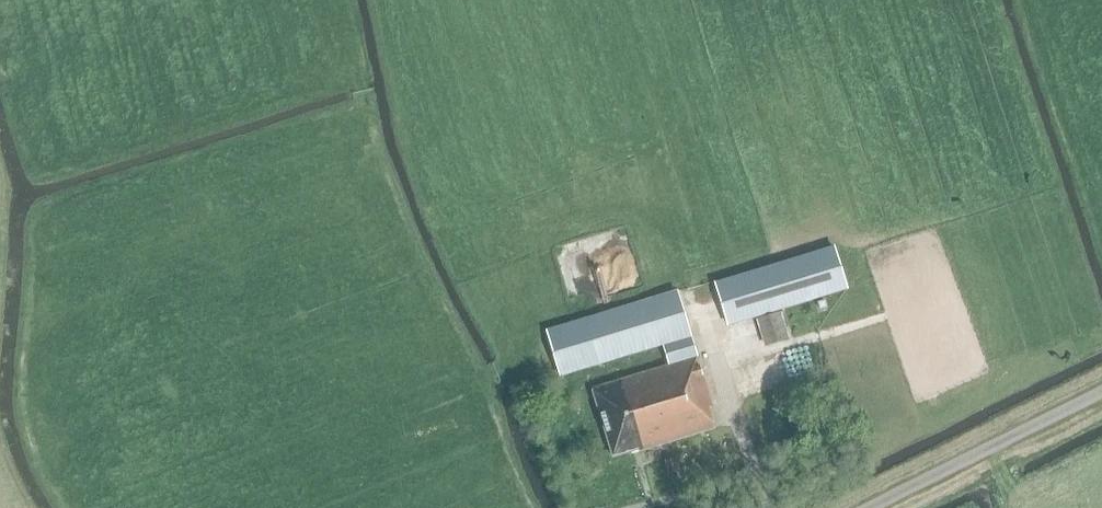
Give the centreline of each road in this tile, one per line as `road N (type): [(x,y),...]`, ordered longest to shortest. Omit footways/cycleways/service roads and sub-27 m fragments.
road 1 (unclassified): [(882,507),(1101,398)]

